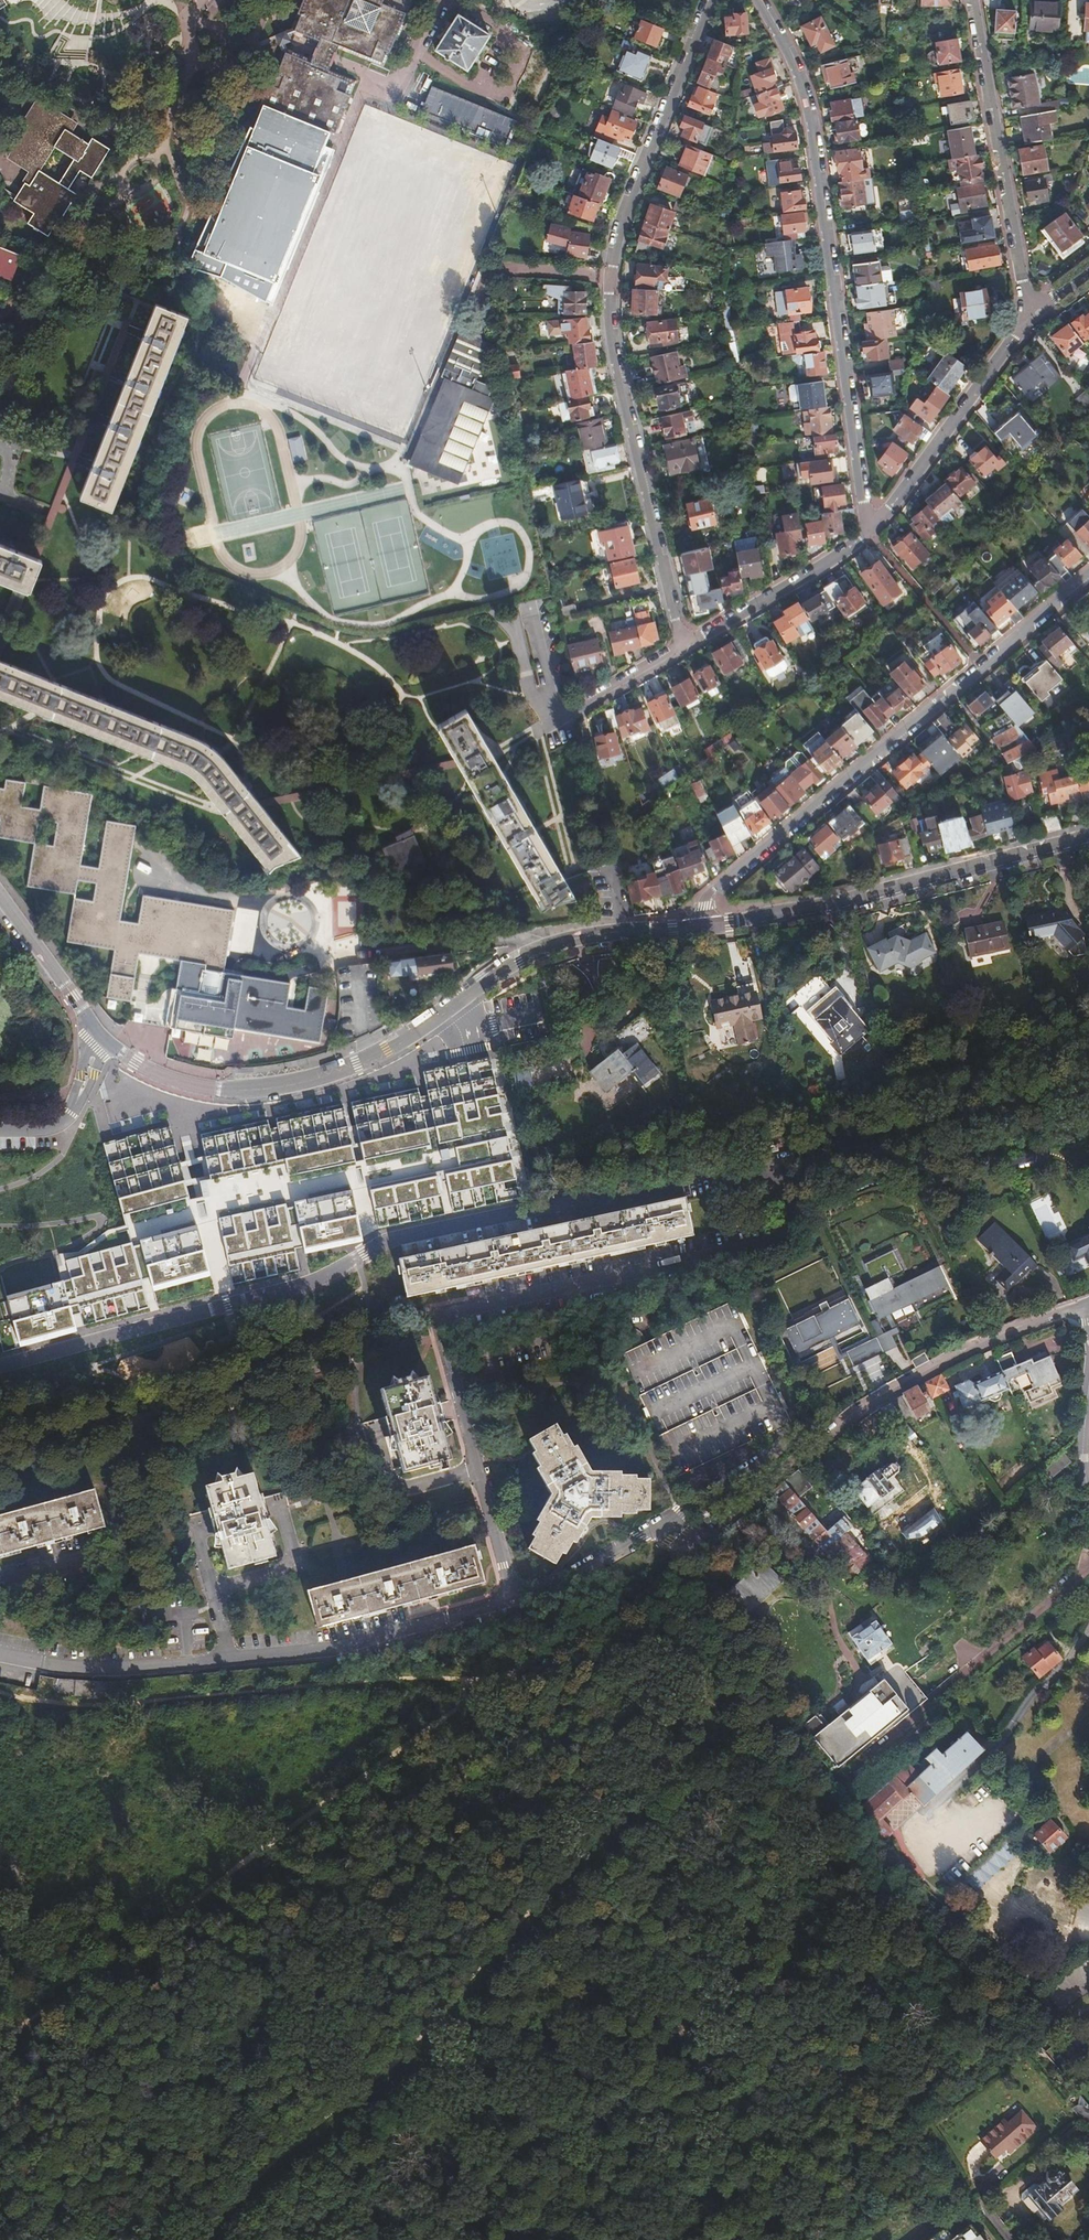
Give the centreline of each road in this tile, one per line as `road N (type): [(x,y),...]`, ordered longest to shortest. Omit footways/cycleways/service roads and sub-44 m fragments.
road 1 (track): [(684,1554),(493,1679),(0,2039)]
road 2 (residential): [(0,895),(95,1034),(135,1067),(215,1090),(314,1080),(371,1060),(517,960),(564,941),(624,931)]
road 3 (track): [(206,2239),(286,2150),(404,2058),(509,1931),(643,1793),(709,1702)]
road 4 (track): [(0,1692),(109,1707),(376,1682),(655,1676),(688,1677),(709,1702)]
road 5 (unclassified): [(686,644),(616,351),(610,276),(626,212),(713,0)]
road 6 (unclassified): [(760,0),(809,100),(864,498),(878,521)]
road 7 (unclassified): [(1088,577),(706,895),(703,926)]
road 8 (residential): [(1075,1310),(967,1351),(845,1420),(702,1540)]
road 9 (residential): [(703,926),(833,904),(1088,837)]
road 10 (unclassified): [(1033,318),(974,0)]
road 11 (residential): [(1033,318),(878,521)]
road 12 (residential): [(878,521),(847,549),(686,644)]
road 13 (track): [(88,2239),(0,2073)]
road 14 (residential): [(686,644),(562,718)]

